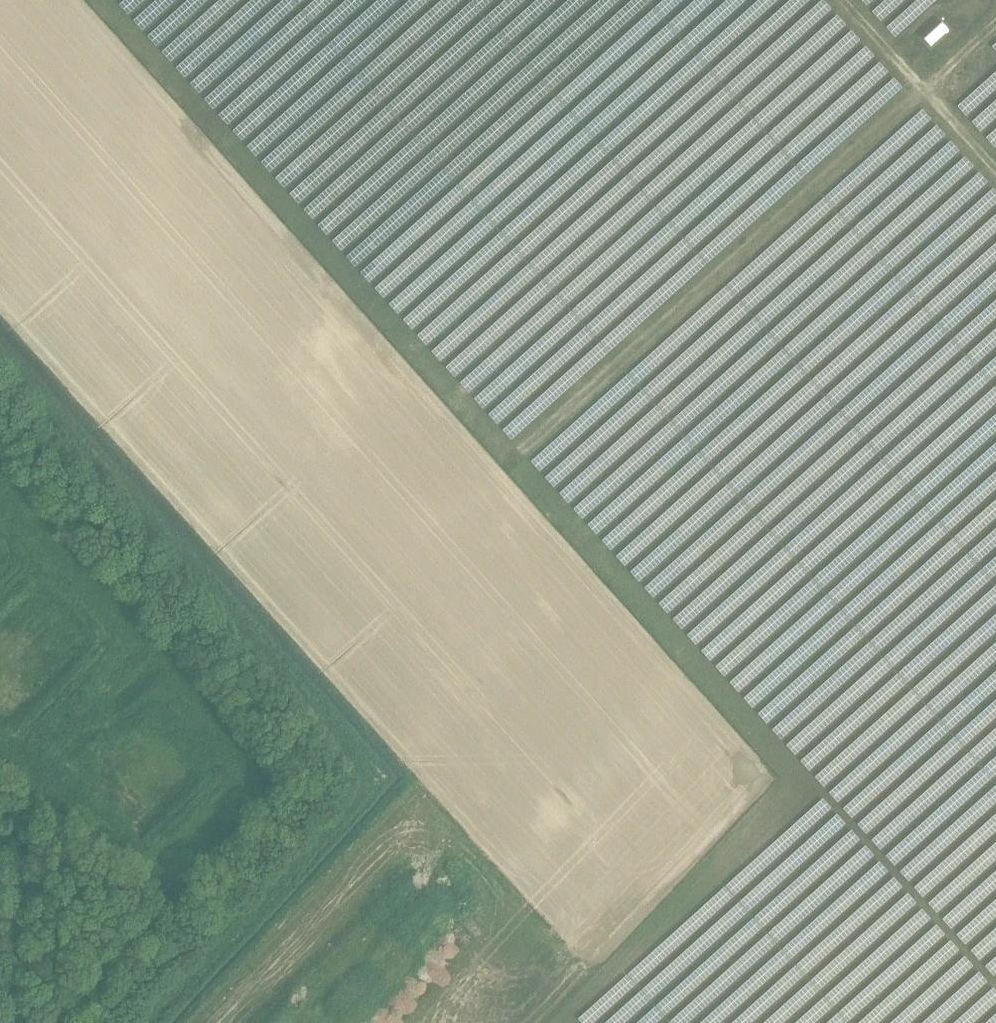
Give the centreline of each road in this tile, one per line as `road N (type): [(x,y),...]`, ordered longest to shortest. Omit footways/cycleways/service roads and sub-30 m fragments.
road 1 (track): [(995,23),(522,450)]
road 2 (track): [(843,0),(995,170)]

